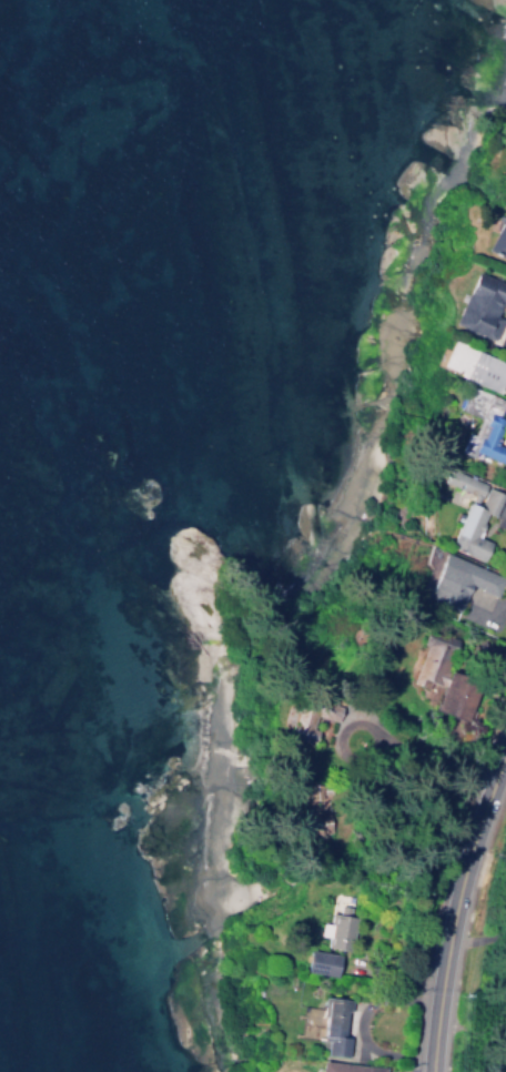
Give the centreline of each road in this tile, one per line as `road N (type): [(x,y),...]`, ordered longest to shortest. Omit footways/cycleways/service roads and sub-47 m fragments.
road 1 (secondary): [(425,1071),(456,894),(505,743)]

